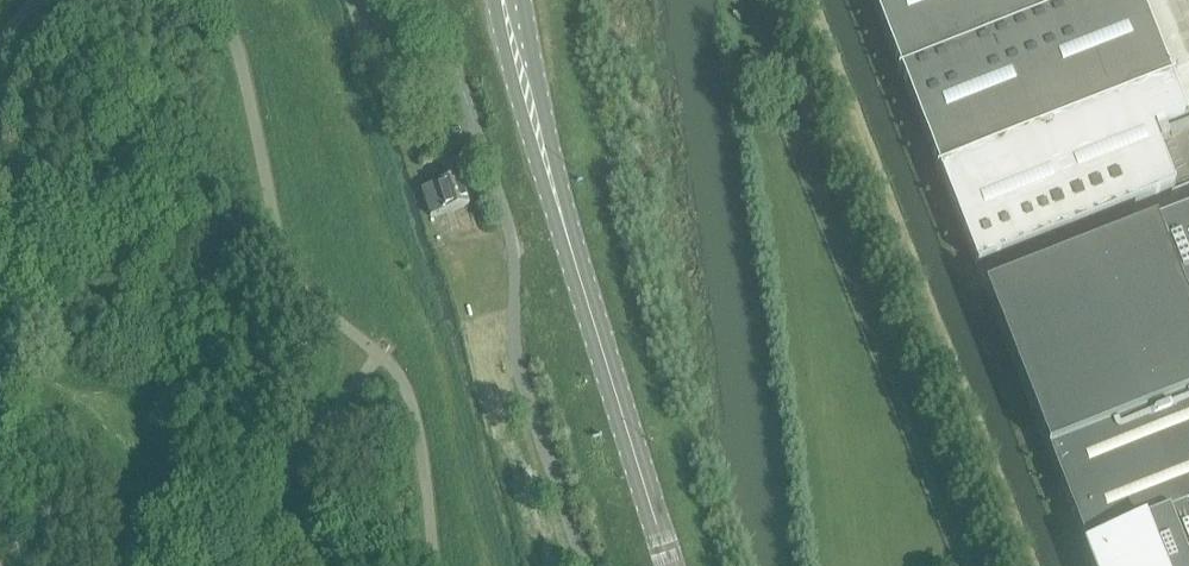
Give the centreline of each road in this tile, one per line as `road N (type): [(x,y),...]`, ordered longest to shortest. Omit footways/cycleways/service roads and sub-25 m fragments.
road 1 (secondary): [(670,565),(503,0)]

